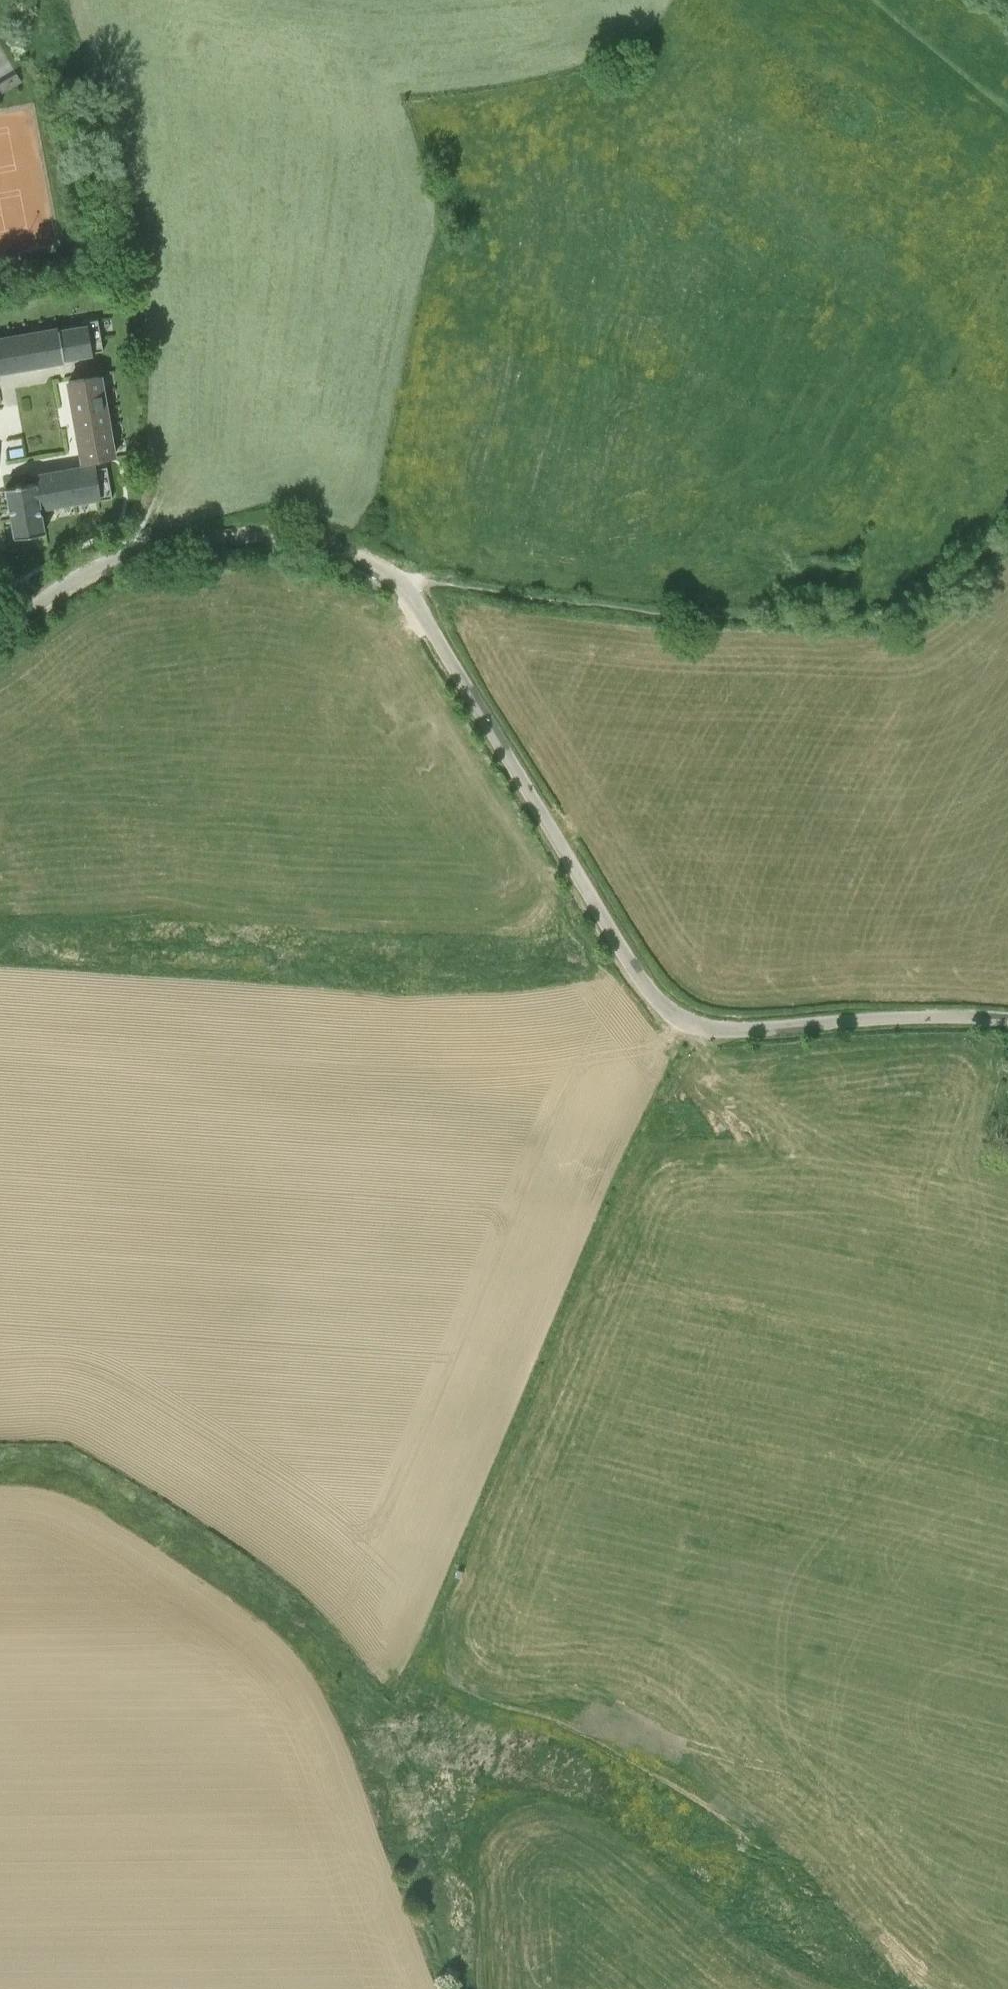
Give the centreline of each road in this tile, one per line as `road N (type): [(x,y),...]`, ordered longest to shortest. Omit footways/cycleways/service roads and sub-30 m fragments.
road 1 (unclassified): [(1007,1020),(738,1029),(674,1014),(641,979),(415,602),(381,569),(336,549),(249,538),(135,554),(59,588),(0,635)]

